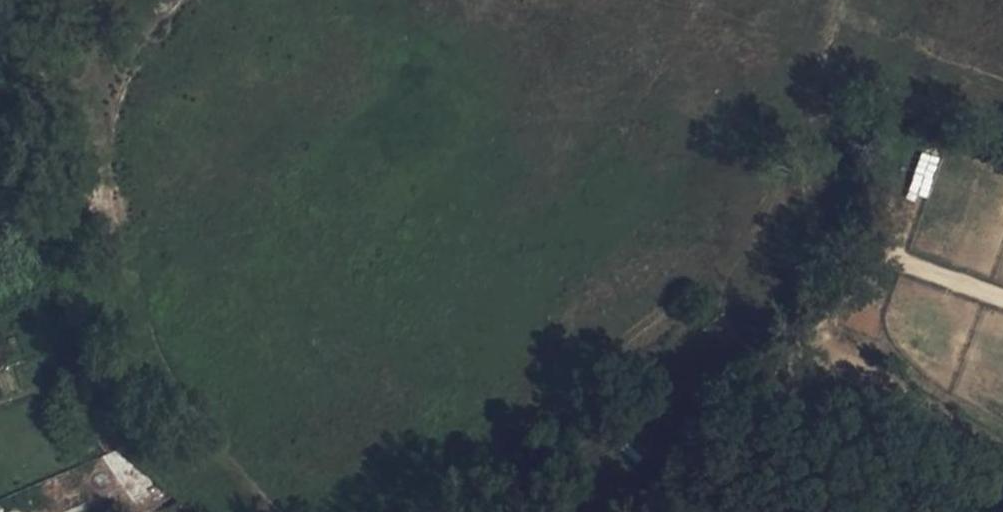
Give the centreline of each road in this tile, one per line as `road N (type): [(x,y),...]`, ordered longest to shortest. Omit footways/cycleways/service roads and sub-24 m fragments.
road 1 (track): [(102,216),(105,94),(137,32),(172,0)]
road 2 (track): [(1002,298),(889,257),(924,151)]

